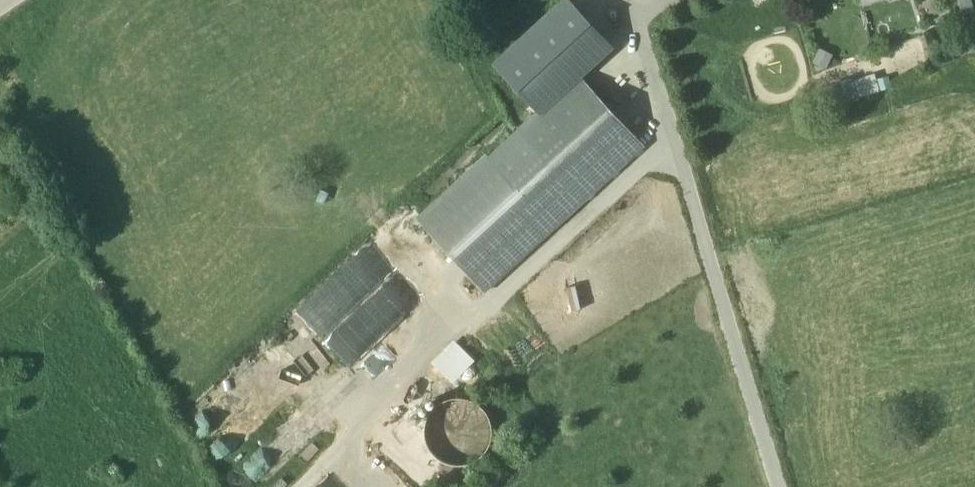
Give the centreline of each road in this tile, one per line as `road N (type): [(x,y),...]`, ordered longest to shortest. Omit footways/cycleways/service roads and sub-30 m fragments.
road 1 (track): [(300,486),(672,142)]
road 2 (track): [(777,486),(642,14)]

